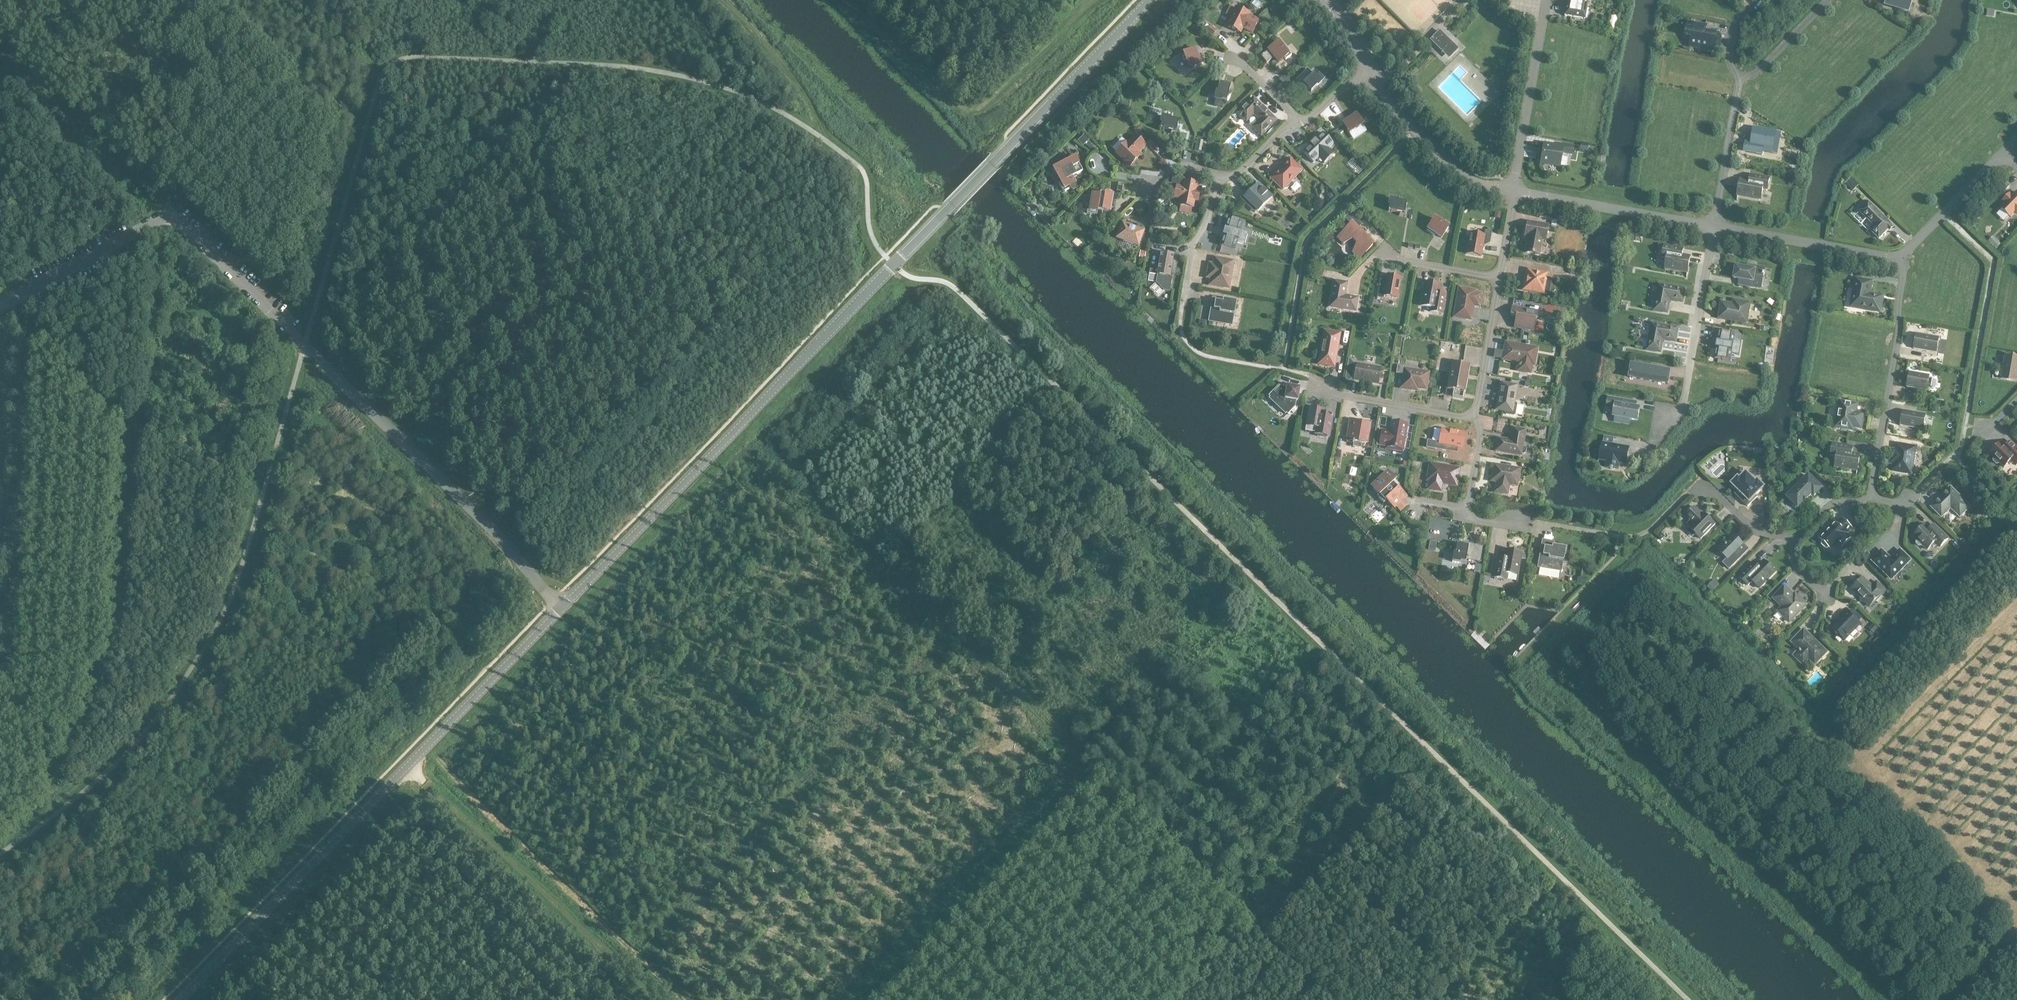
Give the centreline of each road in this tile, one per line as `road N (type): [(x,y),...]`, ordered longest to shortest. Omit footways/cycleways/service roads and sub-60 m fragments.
road 1 (unclassified): [(561,607),(1149,0)]
road 2 (unclassified): [(130,235),(168,212),(561,607)]
road 3 (unclassified): [(178,999),(561,607)]
road 4 (track): [(650,999),(404,767)]
road 5 (track): [(935,222),(721,0)]
road 6 (track): [(971,109),(1097,0)]
road 7 (track): [(971,109),(856,0)]

